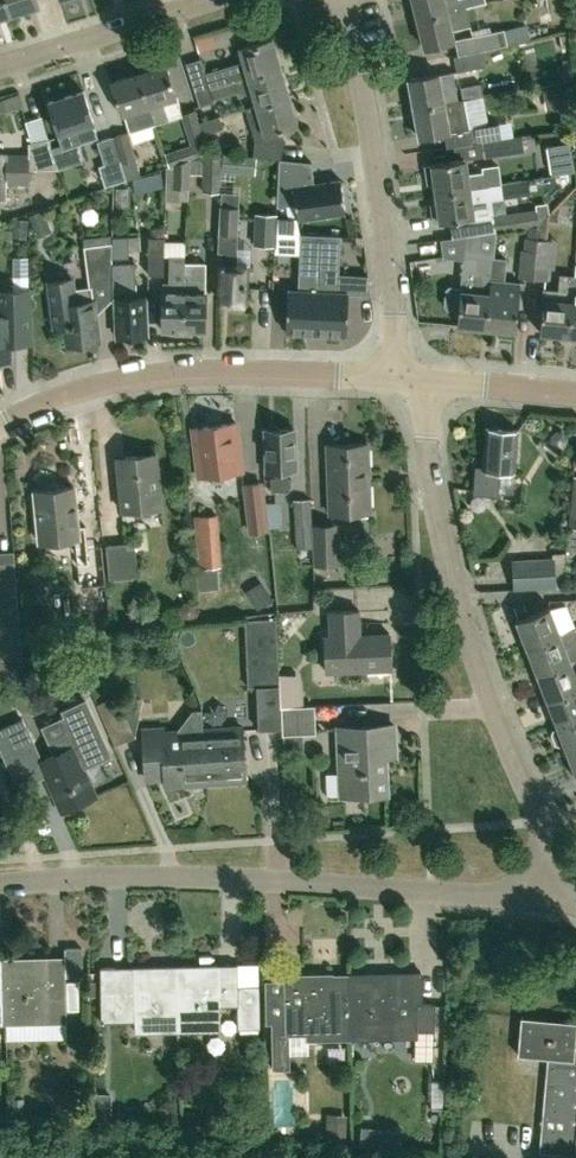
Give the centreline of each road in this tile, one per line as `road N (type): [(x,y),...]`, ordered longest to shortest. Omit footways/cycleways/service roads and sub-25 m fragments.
road 1 (residential): [(575,884),(500,897),(176,877),(0,882)]
road 2 (residential): [(575,884),(519,776),(444,551),(429,480),(427,381)]
road 3 (unclassified): [(0,423),(93,385),(155,374),(396,378)]
road 4 (residential): [(396,378),(378,185),(336,0)]
road 5 (residential): [(0,66),(202,0)]
road 6 (unclassified): [(427,381),(575,395)]

